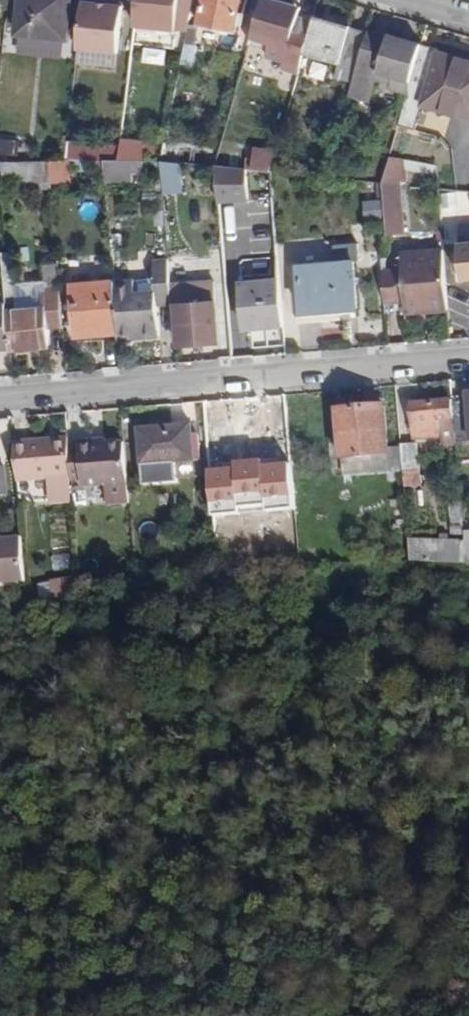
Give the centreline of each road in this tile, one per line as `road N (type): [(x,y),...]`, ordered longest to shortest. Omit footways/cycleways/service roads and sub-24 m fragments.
road 1 (residential): [(0,399),(468,361)]

